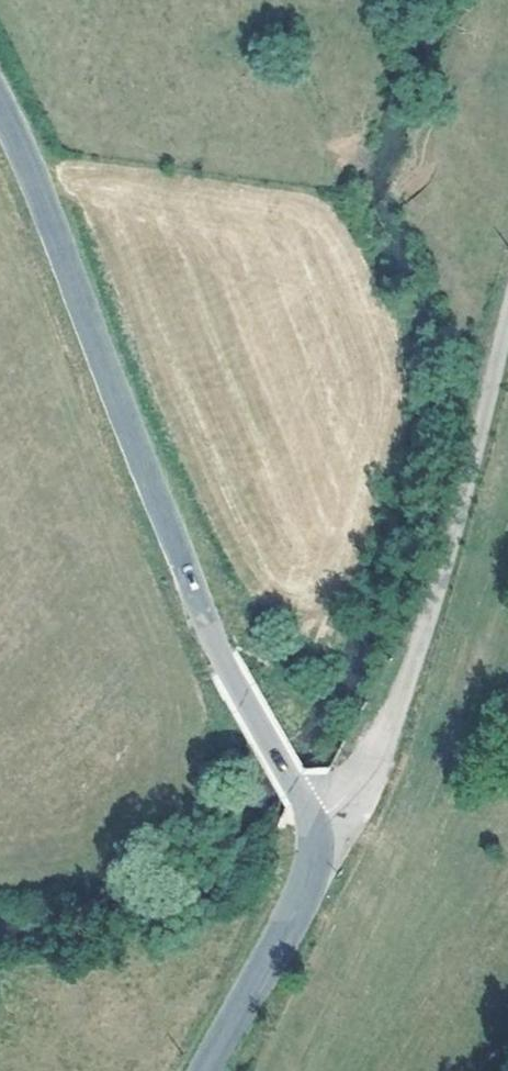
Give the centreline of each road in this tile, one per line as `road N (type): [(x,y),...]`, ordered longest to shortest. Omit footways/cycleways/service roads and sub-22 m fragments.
road 1 (tertiary): [(312,829),(204,624),(0,113)]
road 2 (unclassified): [(312,829),(360,786),(396,725),(462,516),(507,333)]
road 3 (tertiary): [(212,1070),(309,896),(312,829)]

